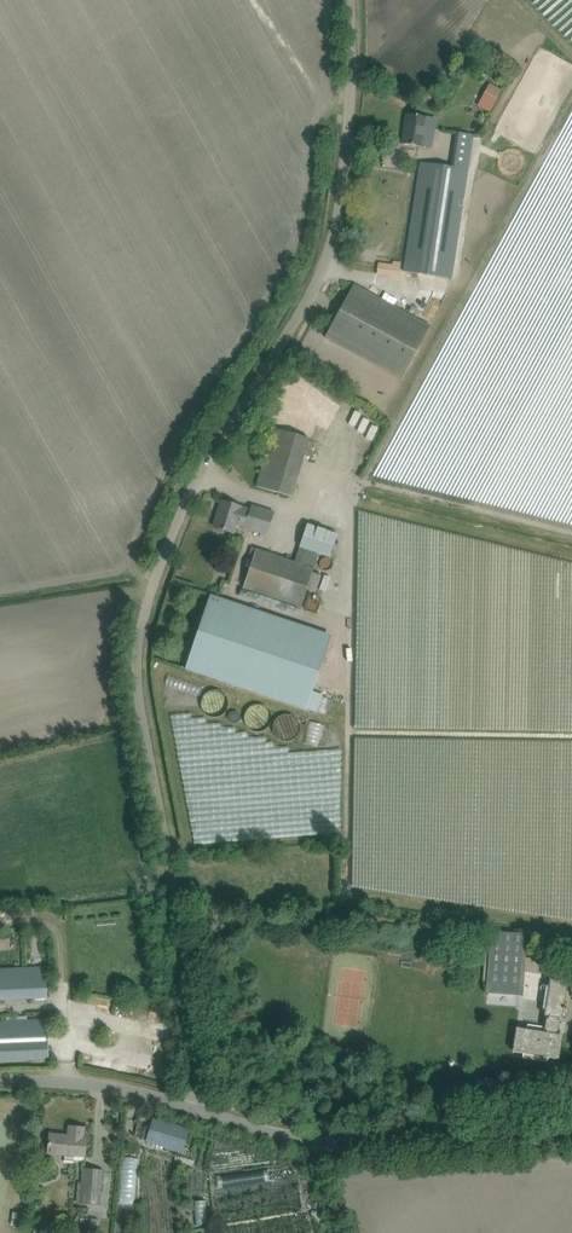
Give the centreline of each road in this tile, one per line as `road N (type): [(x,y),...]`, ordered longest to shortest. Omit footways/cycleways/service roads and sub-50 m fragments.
road 1 (residential): [(193,1110),(196,1022),(135,687),(139,623),(191,494),(293,329),(331,240),(343,184),(351,0)]
road 2 (unclassified): [(193,1110),(330,1144),(571,1134)]
road 3 (unclassified): [(193,1110),(71,1082),(0,1082)]

